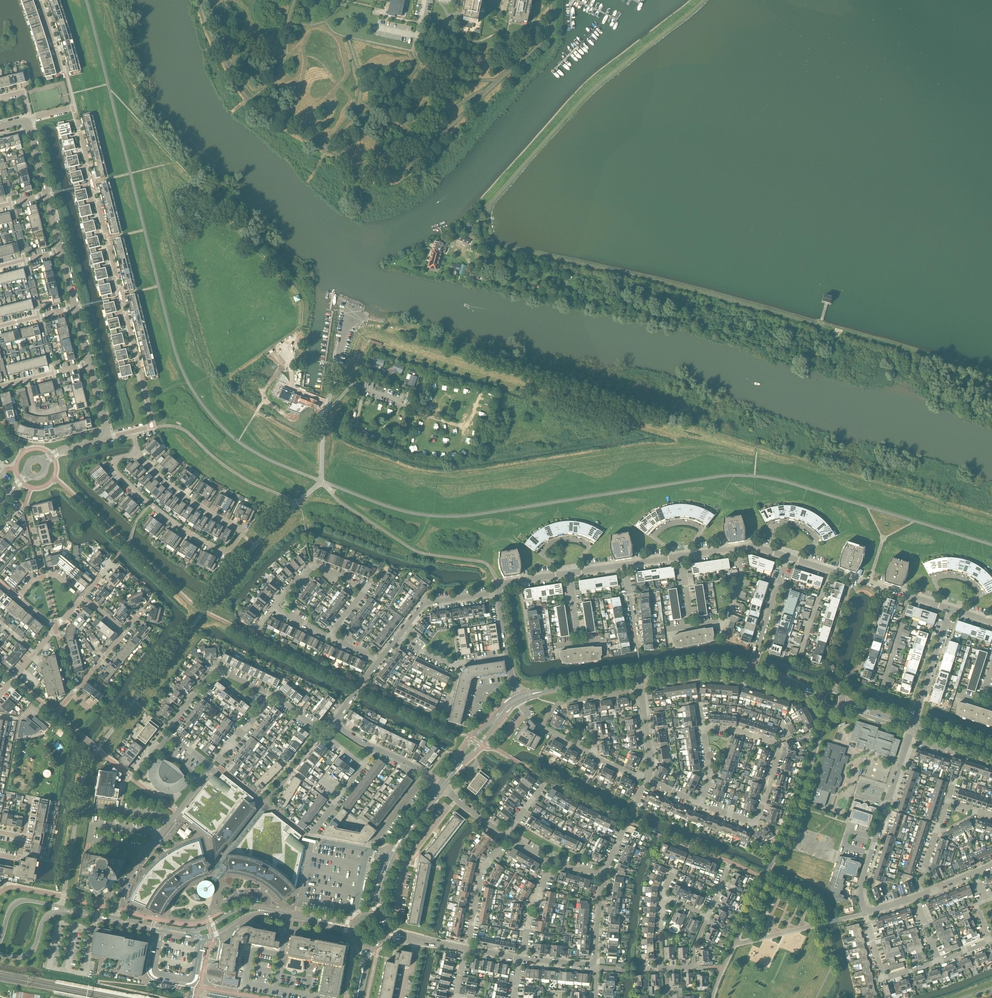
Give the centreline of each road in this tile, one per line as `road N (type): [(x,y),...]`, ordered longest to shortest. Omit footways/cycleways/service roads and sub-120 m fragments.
road 1 (residential): [(62,907),(83,778),(96,748),(255,545),(321,481)]
road 2 (residential): [(132,431),(152,426),(73,108)]
road 3 (residential): [(136,453),(167,484),(242,532),(223,554),(150,504),(113,461)]
road 4 (residential): [(865,913),(860,891),(913,725)]
road 5 (residential): [(274,607),(312,565),(363,583),(330,637)]
road 6 (residential): [(595,755),(543,727),(554,707),(641,691)]
road 7 (residential): [(787,556),(949,608)]
road 8 (residential): [(117,909),(140,859),(201,782)]
road 9 (residential): [(775,742),(780,749),(755,824),(698,804)]
road 10 (residential): [(168,727),(215,669),(272,695)]
road 11 (residential): [(82,597),(56,574),(32,580),(19,597),(56,627)]
road 12 (residential): [(937,962),(883,978),(865,913)]
road 13 (unclassified): [(162,931),(154,972),(192,979),(200,937)]
road 14 (residential): [(505,835),(484,869),(467,950)]
road 15 (residential): [(750,673),(787,556)]
road 16 (residential): [(949,608),(913,725)]
road 17 (tertiary): [(521,697),(639,676)]

